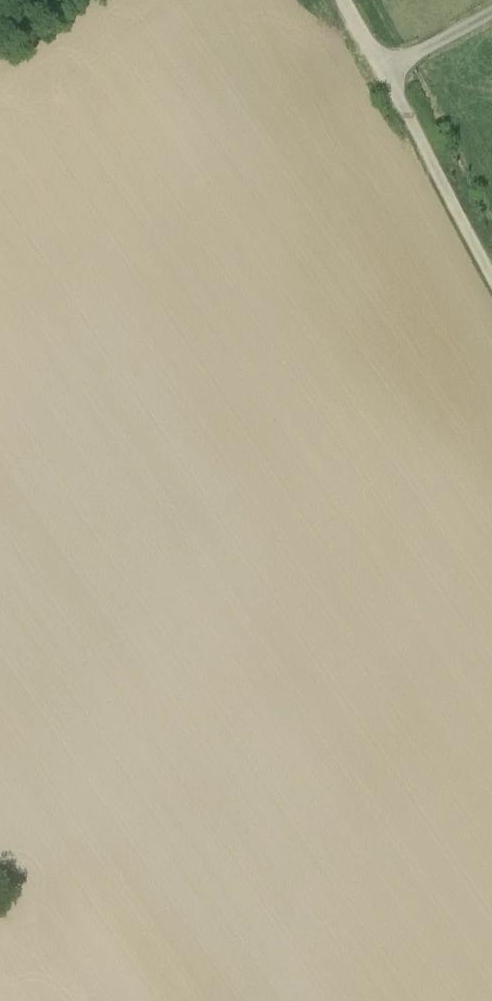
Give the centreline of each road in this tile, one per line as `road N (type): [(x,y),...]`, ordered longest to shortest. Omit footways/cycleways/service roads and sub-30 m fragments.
road 1 (unclassified): [(342,0),(364,42),(392,68),(491,16)]

